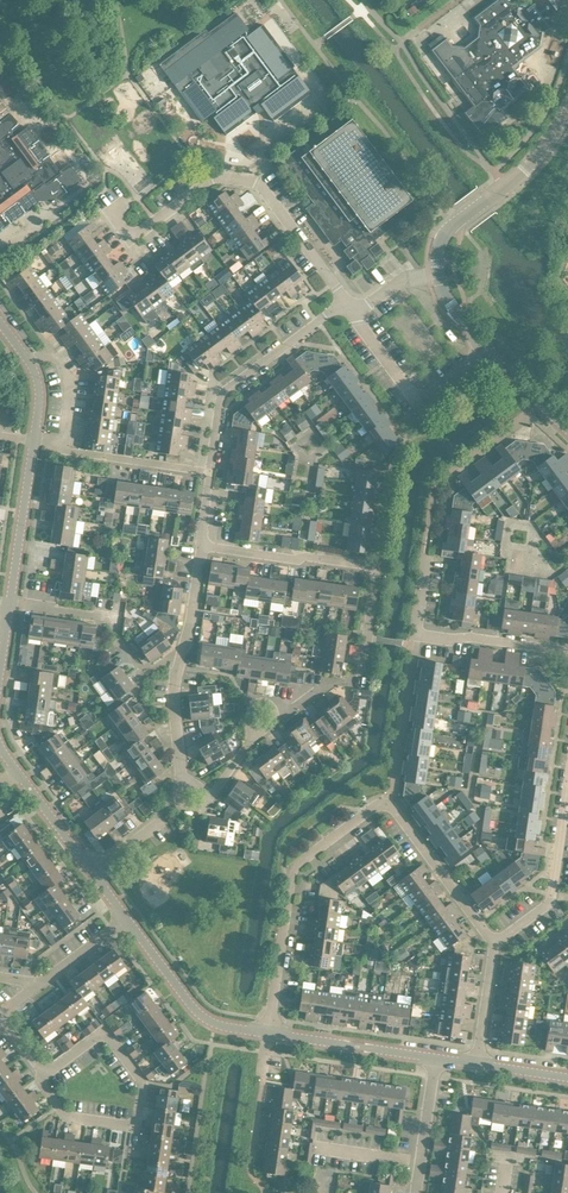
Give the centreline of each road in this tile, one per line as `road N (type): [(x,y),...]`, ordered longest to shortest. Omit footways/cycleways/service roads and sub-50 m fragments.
road 1 (residential): [(268,1033),(295,867),(373,807),(396,811),(495,943)]
road 2 (residential): [(274,721),(321,689),(362,685),(376,572),(305,555),(201,547)]
road 3 (residential): [(346,303),(259,183),(218,176),(129,238),(110,213),(127,200)]
road 4 (residential): [(201,547),(176,679),(183,789)]
road 5 (residential): [(346,303),(223,391),(211,473)]
road 6 (residential): [(567,654),(415,635),(427,560)]
road 7 (tertiary): [(567,107),(524,169),(447,230),(438,274)]
road 8 (residential): [(355,314),(419,401),(486,350)]
road 9 (tertiary): [(268,1033),(201,1016),(128,918)]
road 10 (residential): [(495,943),(550,901),(567,782)]
road 11 (tertiary): [(438,1058),(268,1033)]
road 12 (residential): [(144,1083),(136,1126),(67,1116),(42,1083),(45,1073)]
road 13 (tertiary): [(10,602),(34,441)]
road 14 (tertiary): [(93,870),(0,747)]
road 15 (residential): [(211,473),(64,444)]
road 16 (residential): [(144,1083),(103,1032),(45,1073)]
road 17 (residential): [(119,636),(117,618),(10,602)]
road 18 (residential): [(64,444),(68,378),(49,348),(30,361)]
road 19 (residential): [(479,1064),(495,943)]

